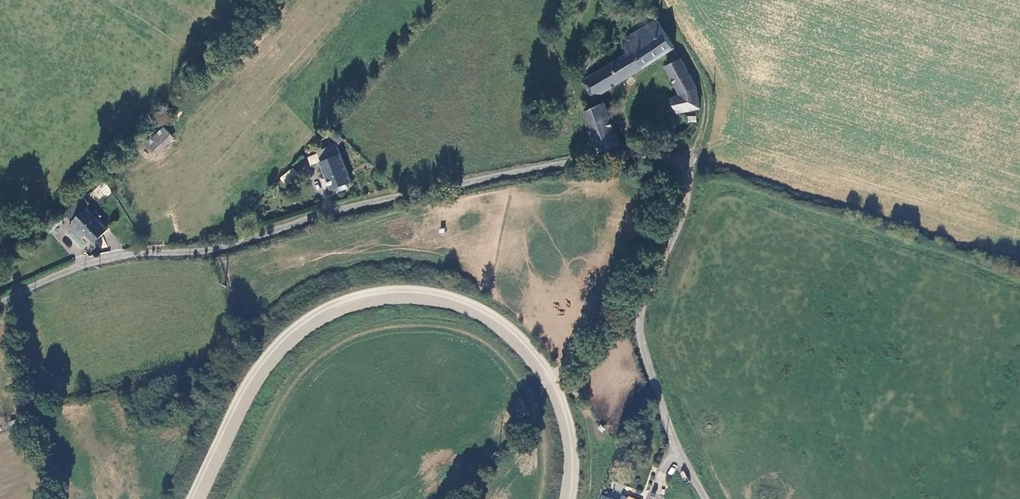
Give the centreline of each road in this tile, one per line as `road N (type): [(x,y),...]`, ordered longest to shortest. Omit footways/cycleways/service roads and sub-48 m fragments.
road 1 (unclassified): [(0,302),(86,263),(230,245),(369,202),(555,165),(629,156),(675,162),(688,188),(646,296),(640,342),(681,459),(705,498)]
road 2 (track): [(684,170),(697,152),(703,82),(651,0)]

